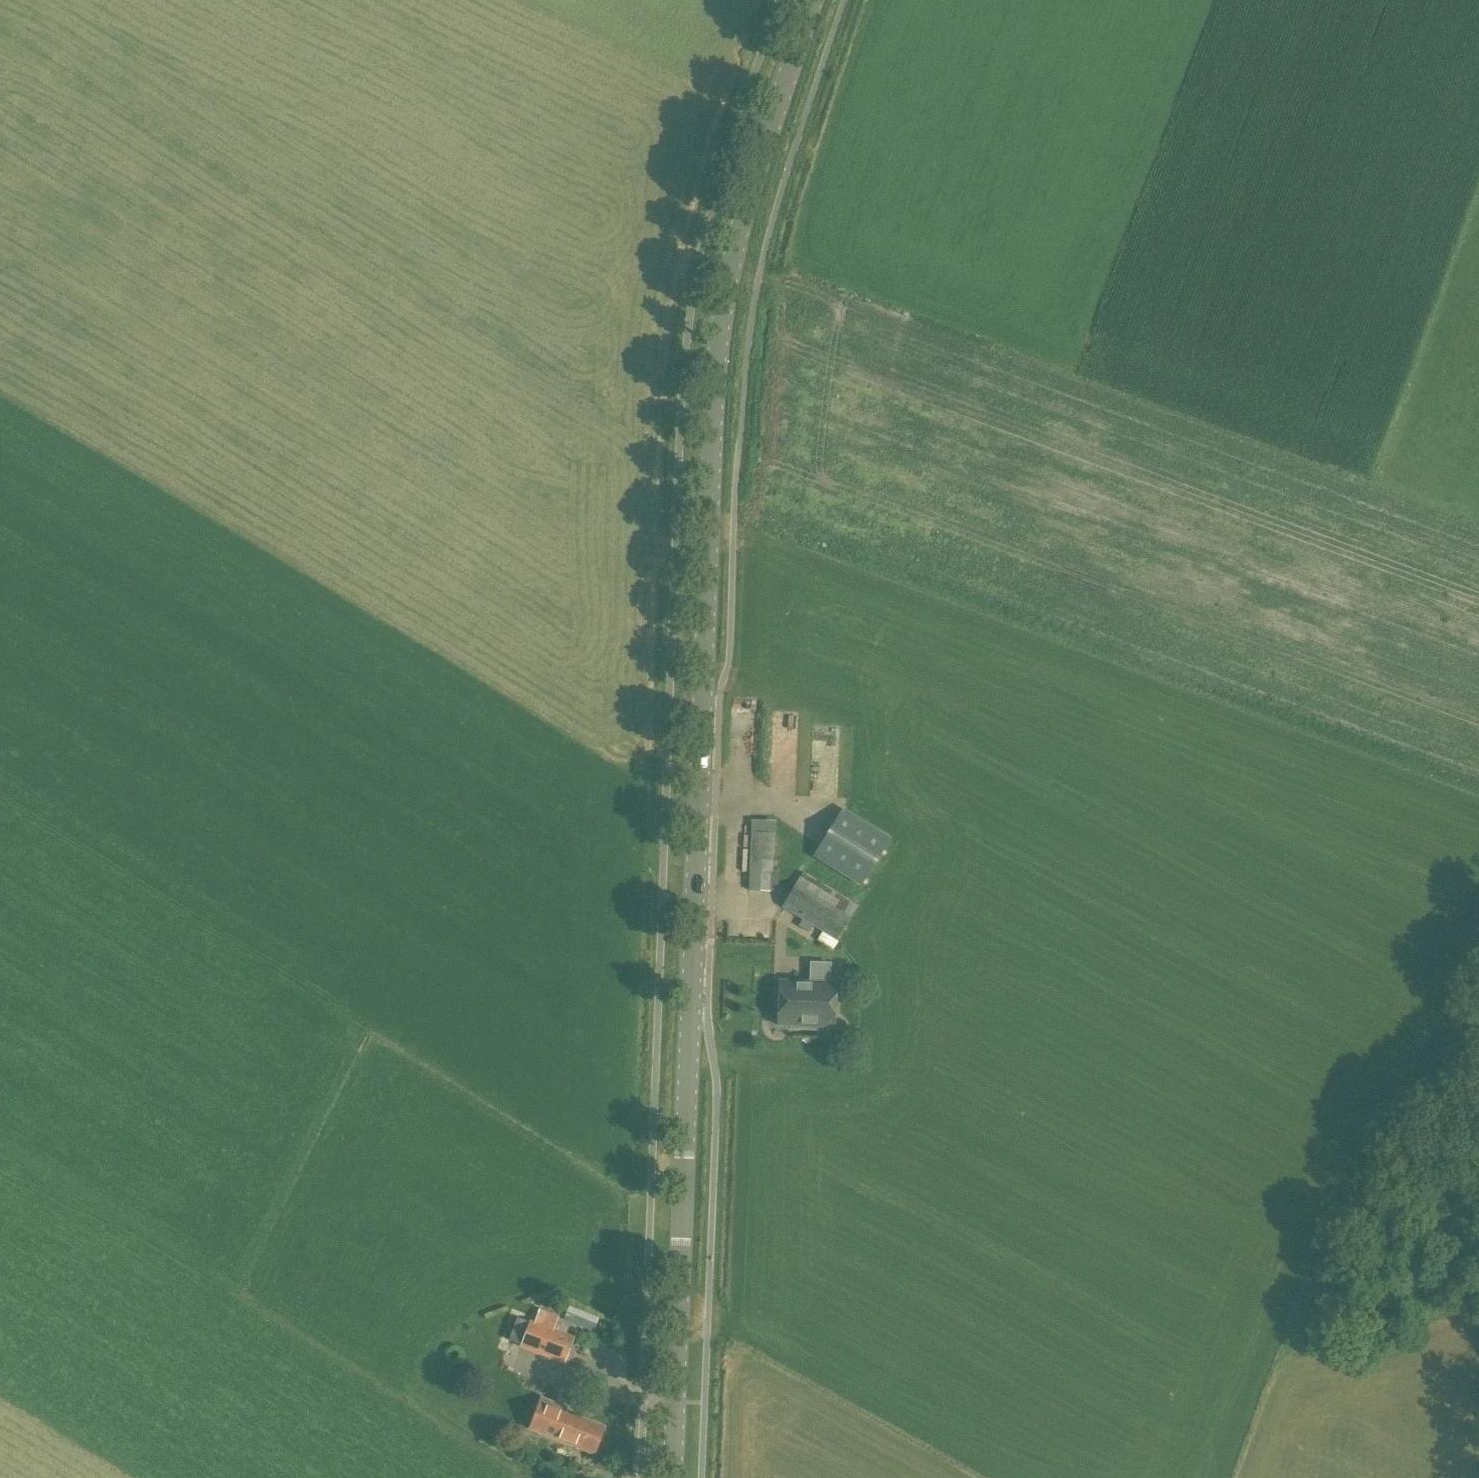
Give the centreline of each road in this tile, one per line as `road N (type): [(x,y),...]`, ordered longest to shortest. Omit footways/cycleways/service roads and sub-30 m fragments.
road 1 (tertiary): [(677,1477),(713,474),(731,274),(757,159),(813,0)]

